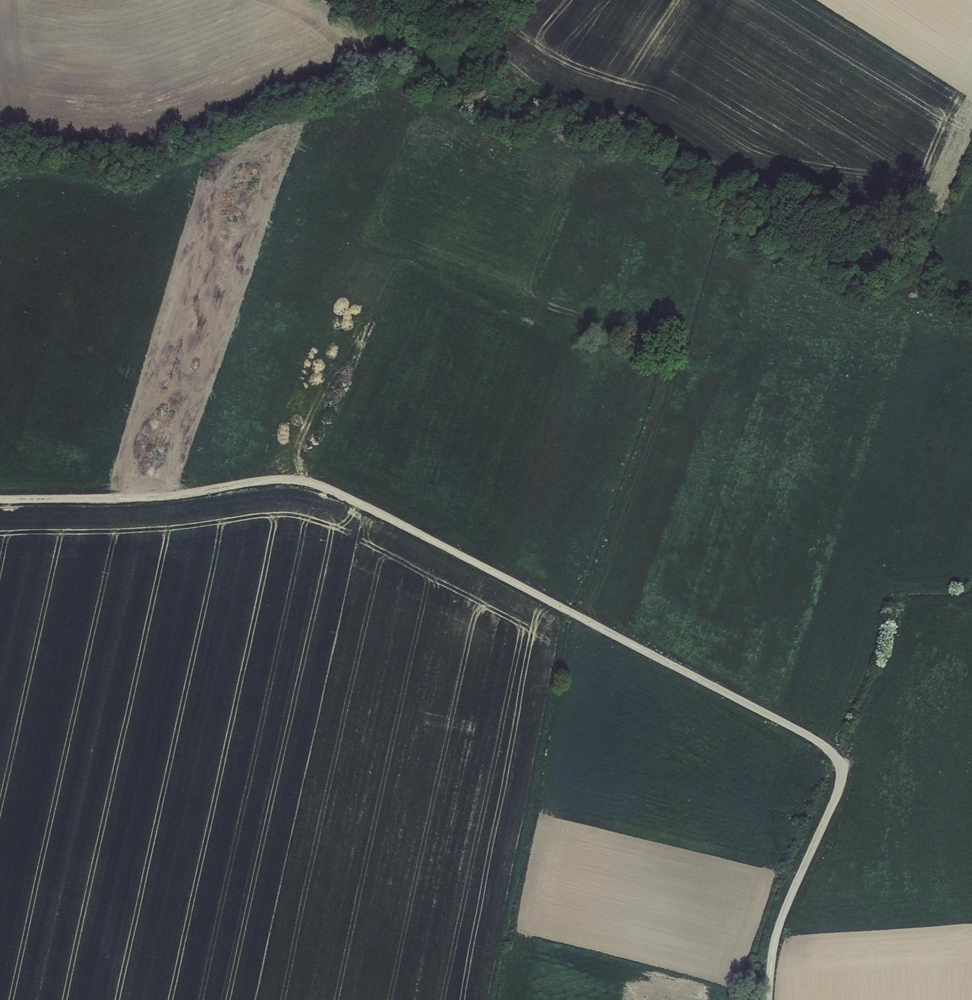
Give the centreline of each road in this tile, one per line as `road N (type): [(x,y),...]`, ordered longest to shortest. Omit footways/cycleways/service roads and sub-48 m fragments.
road 1 (track): [(769,999),(785,909),(839,785),(840,765),(817,740),(326,487),(281,478),(186,494),(0,504)]

